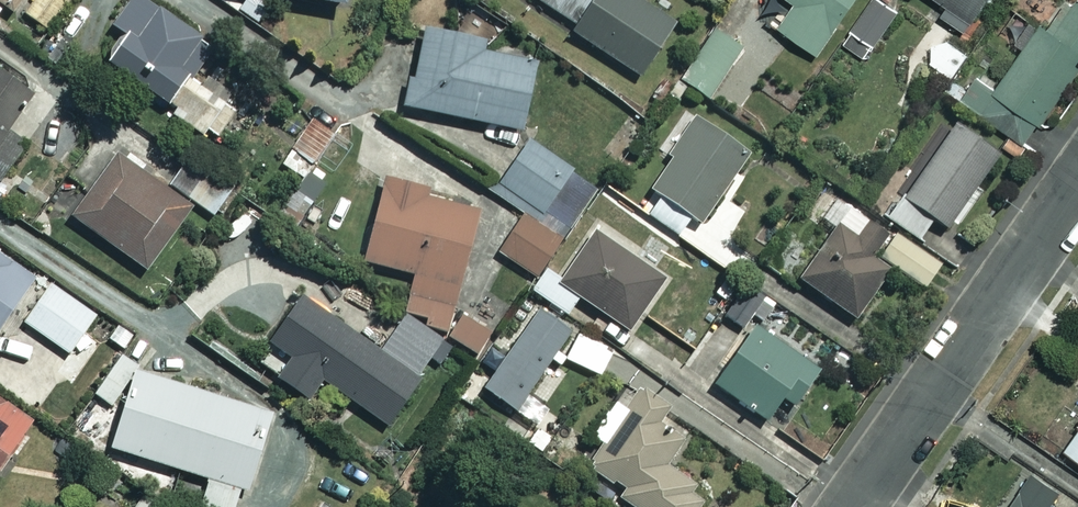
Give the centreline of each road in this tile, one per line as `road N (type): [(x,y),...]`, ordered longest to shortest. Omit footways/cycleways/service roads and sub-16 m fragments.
road 1 (residential): [(852,506),(1077,183)]

